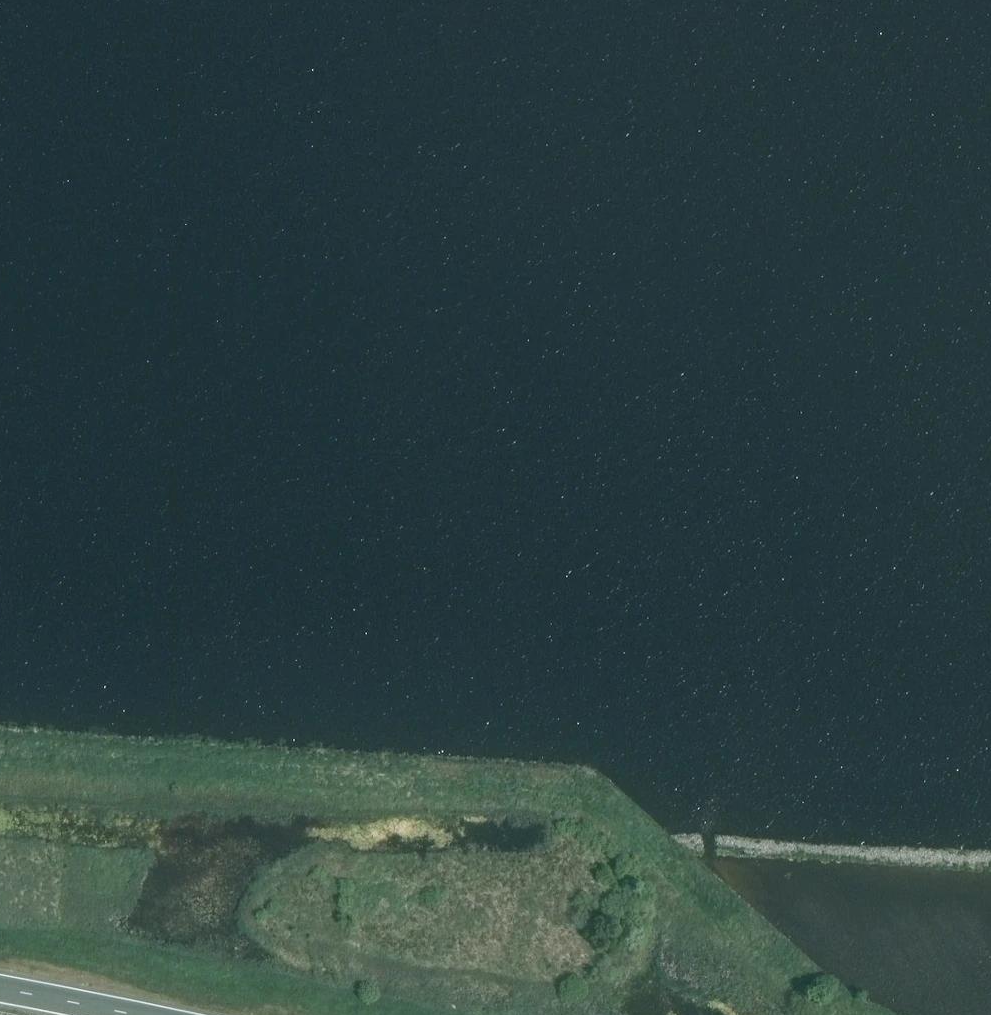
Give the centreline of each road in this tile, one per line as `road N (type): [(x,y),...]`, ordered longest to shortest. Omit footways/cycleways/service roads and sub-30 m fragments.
road 1 (trunk): [(127,1014),(0,989)]

